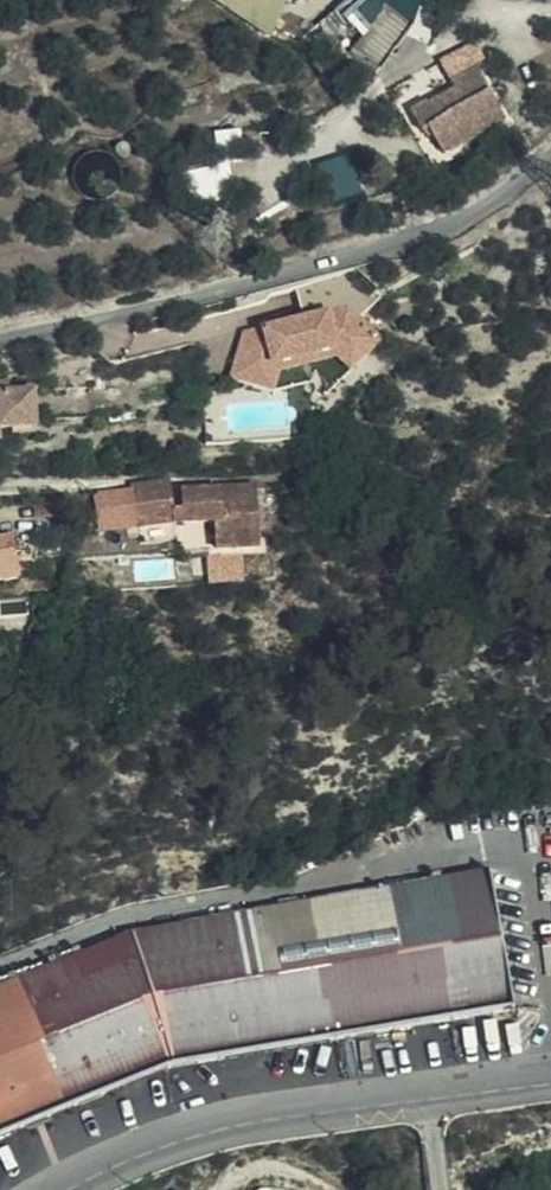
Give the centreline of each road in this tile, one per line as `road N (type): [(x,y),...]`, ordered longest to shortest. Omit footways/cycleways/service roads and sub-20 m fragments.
road 1 (residential): [(0,341),(394,244),(458,219),(550,158)]
road 2 (secondary): [(68,1189),(235,1129),(425,1103)]
road 3 (secondary): [(425,1103),(550,1087)]

